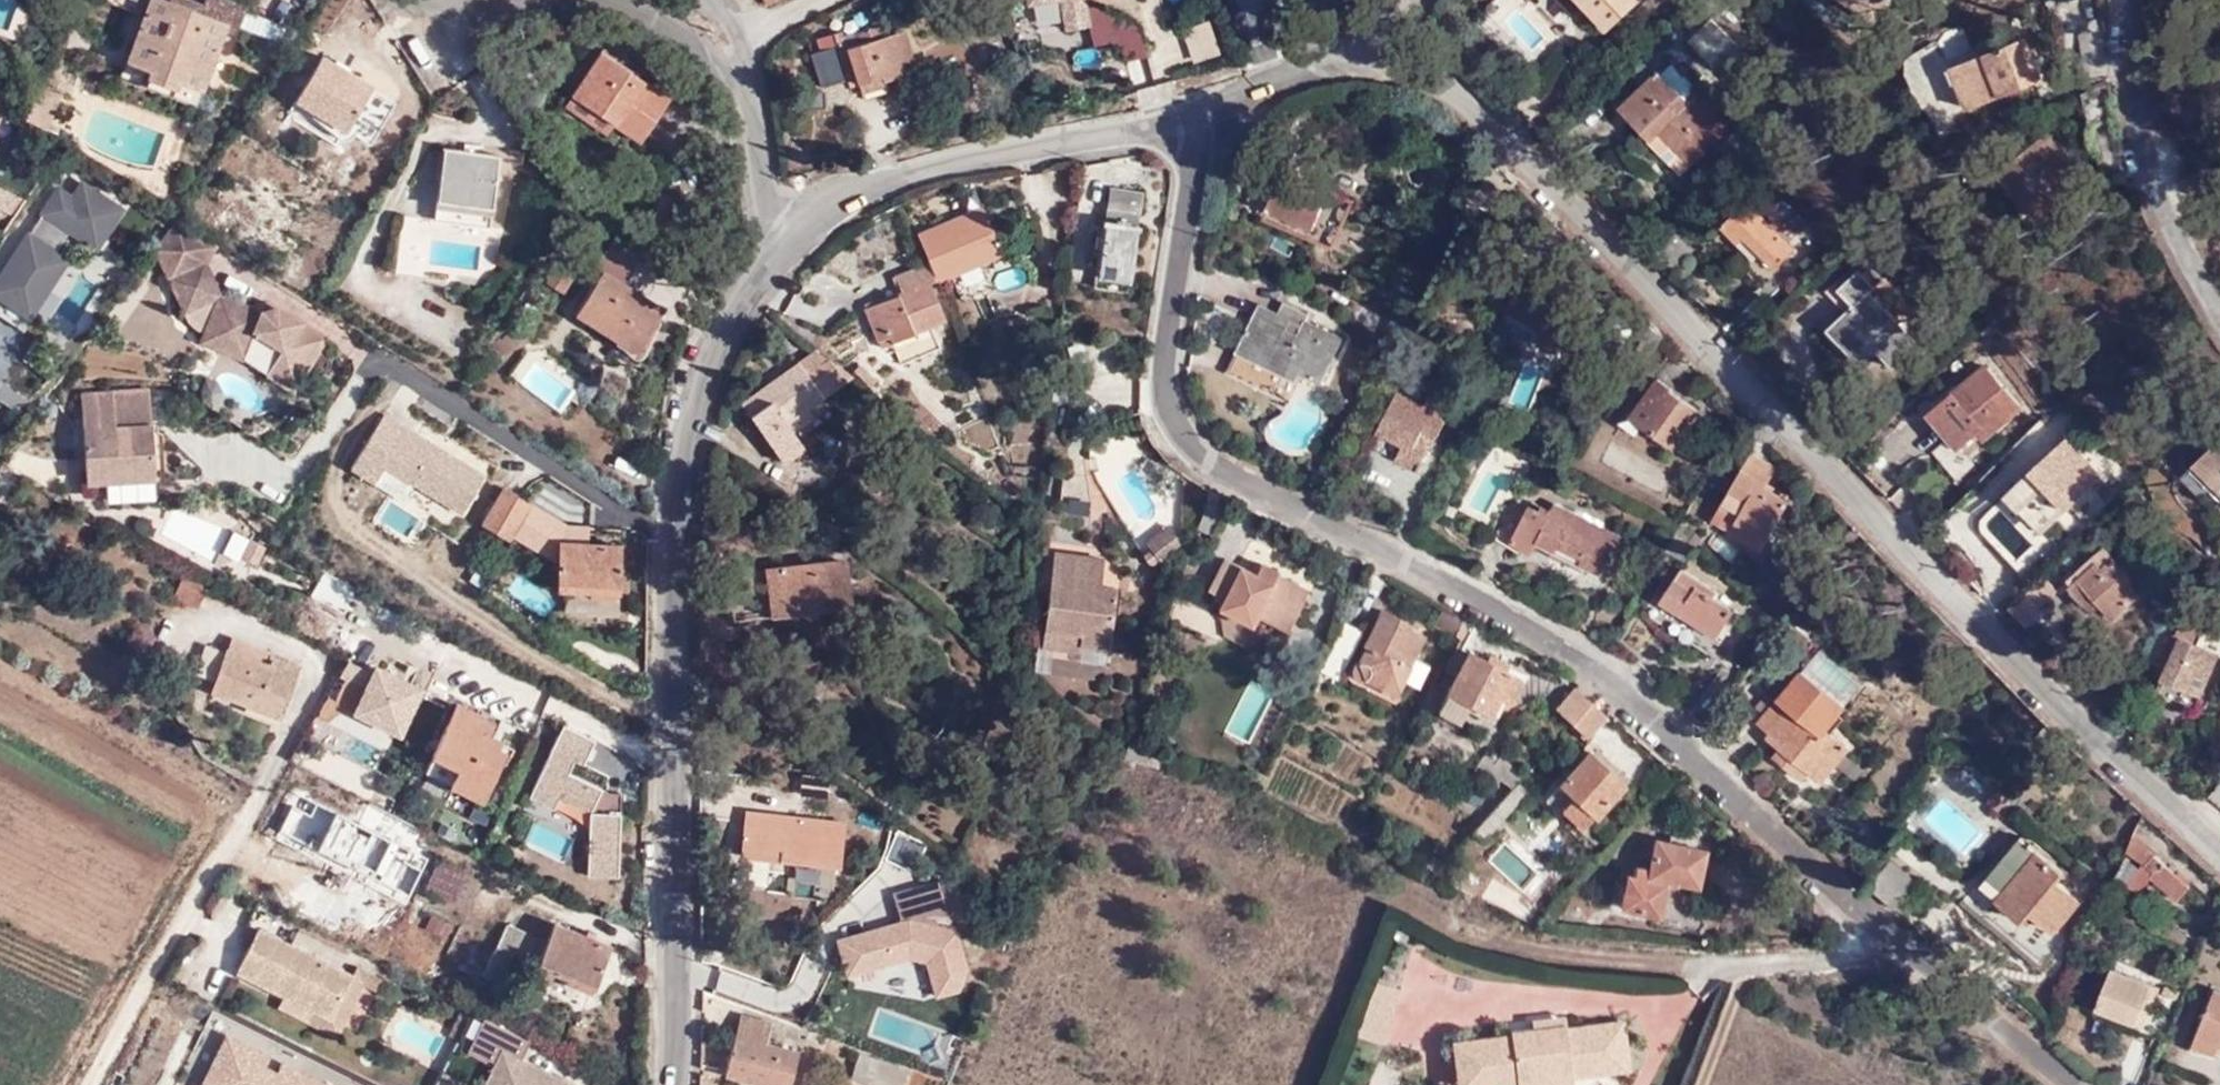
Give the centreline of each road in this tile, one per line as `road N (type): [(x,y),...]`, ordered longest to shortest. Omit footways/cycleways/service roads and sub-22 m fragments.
road 1 (residential): [(1202,124),(1175,258),(1170,405),(1218,469),(1564,641),(1690,760),(2082,1084)]
road 2 (residential): [(2219,846),(1576,220),(1479,107),(1387,67)]
road 3 (residential): [(668,533),(660,724),(675,817),(671,1084)]
road 4 (residential): [(1202,124),(1080,130),(940,160),(783,227)]
road 5 (residential): [(783,227),(745,276),(668,533)]
road 6 (residential): [(2219,307),(2150,206),(2124,0)]
road 7 (residential): [(97,1084),(254,808)]
road 8 (residential): [(668,533),(399,368)]
road 9 (residential): [(1387,67),(1312,76),(1202,124)]
road 10 (residential): [(744,50),(783,227)]
road 11 (residential): [(610,0),(695,39),(744,50)]

